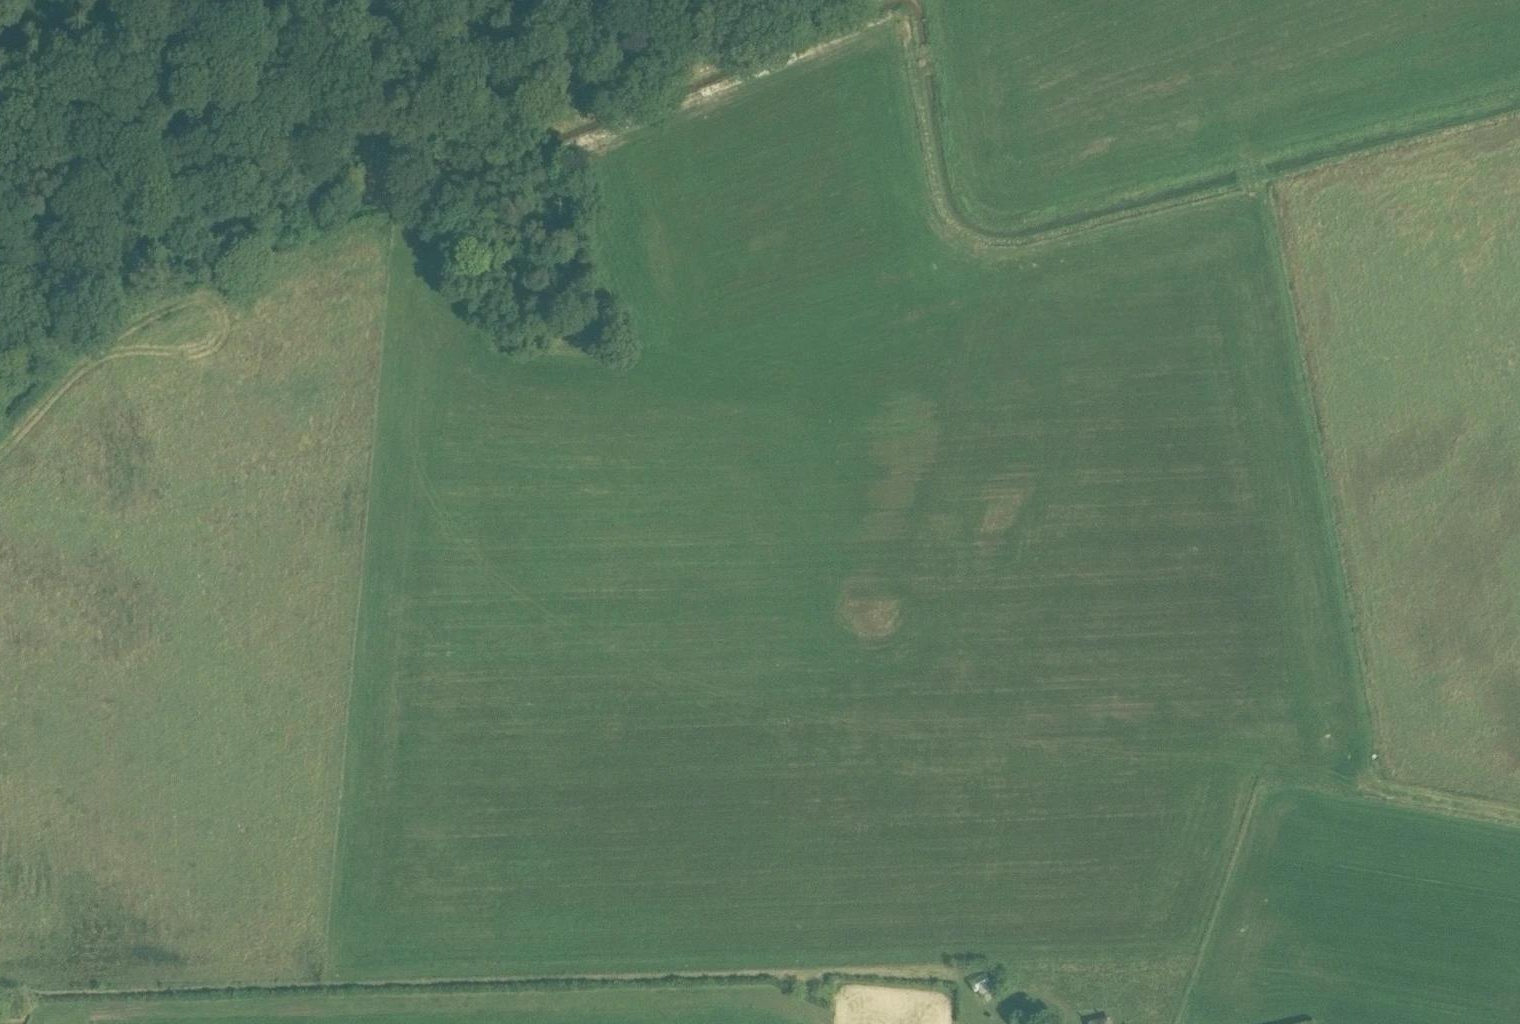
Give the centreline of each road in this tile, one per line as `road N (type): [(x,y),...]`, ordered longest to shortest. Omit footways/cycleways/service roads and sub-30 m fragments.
road 1 (track): [(262,0),(196,199),(0,391)]
road 2 (track): [(196,199),(328,153)]

